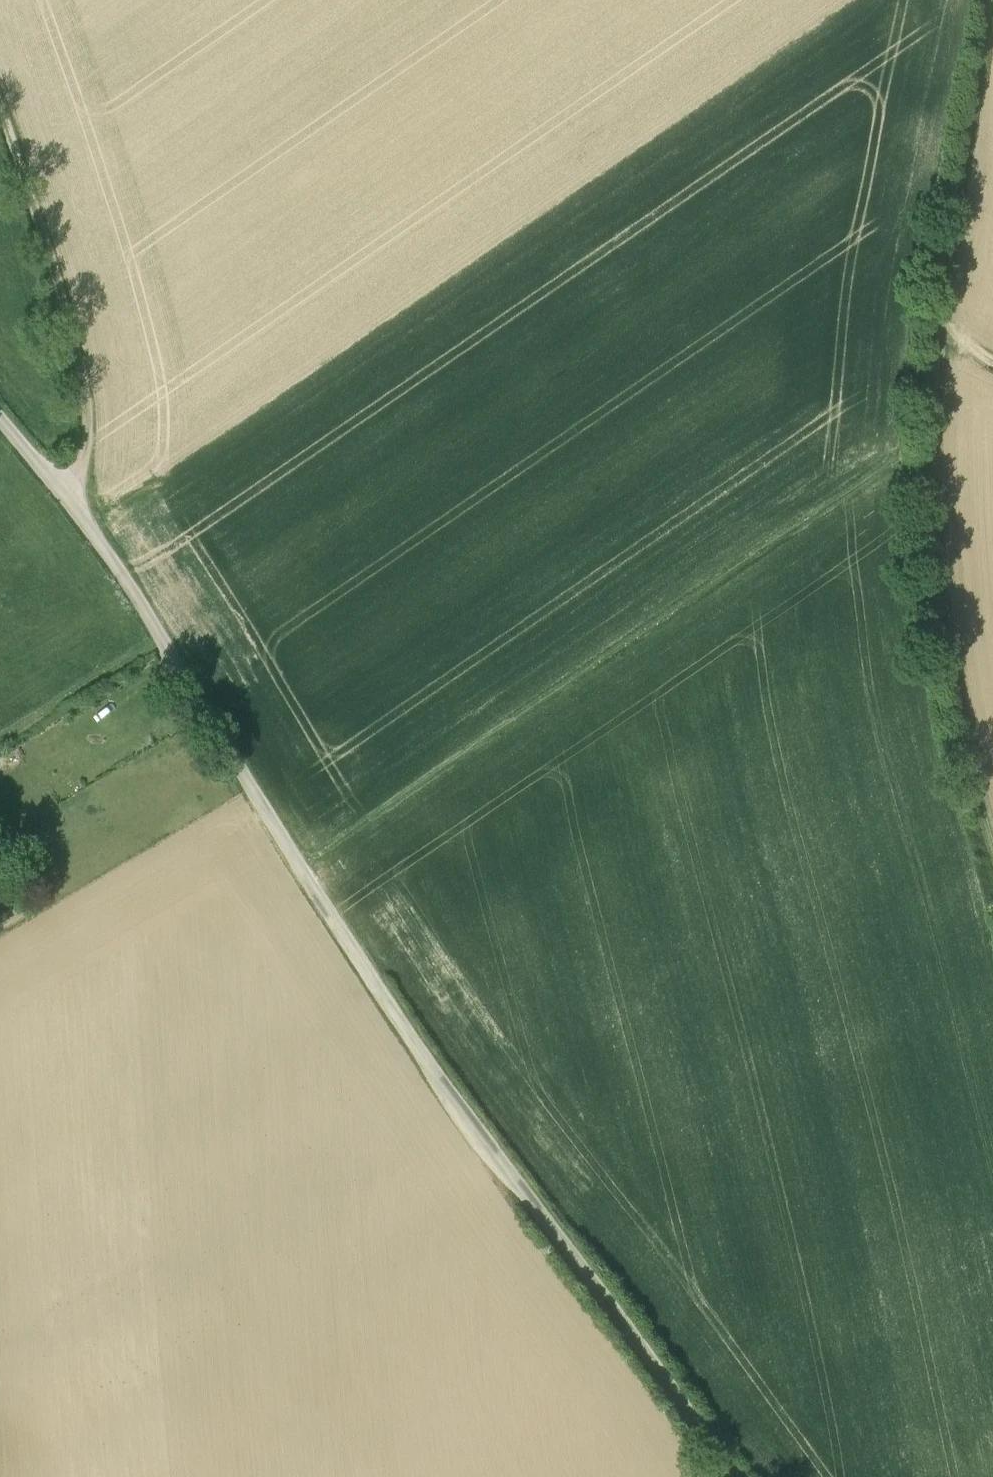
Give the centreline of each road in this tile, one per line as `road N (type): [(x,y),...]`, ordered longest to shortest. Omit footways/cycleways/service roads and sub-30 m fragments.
road 1 (unclassified): [(735,1476),(412,1040),(136,595),(0,417)]
road 2 (track): [(61,488),(84,448),(86,403),(0,104)]
road 3 (track): [(943,313),(988,0)]

